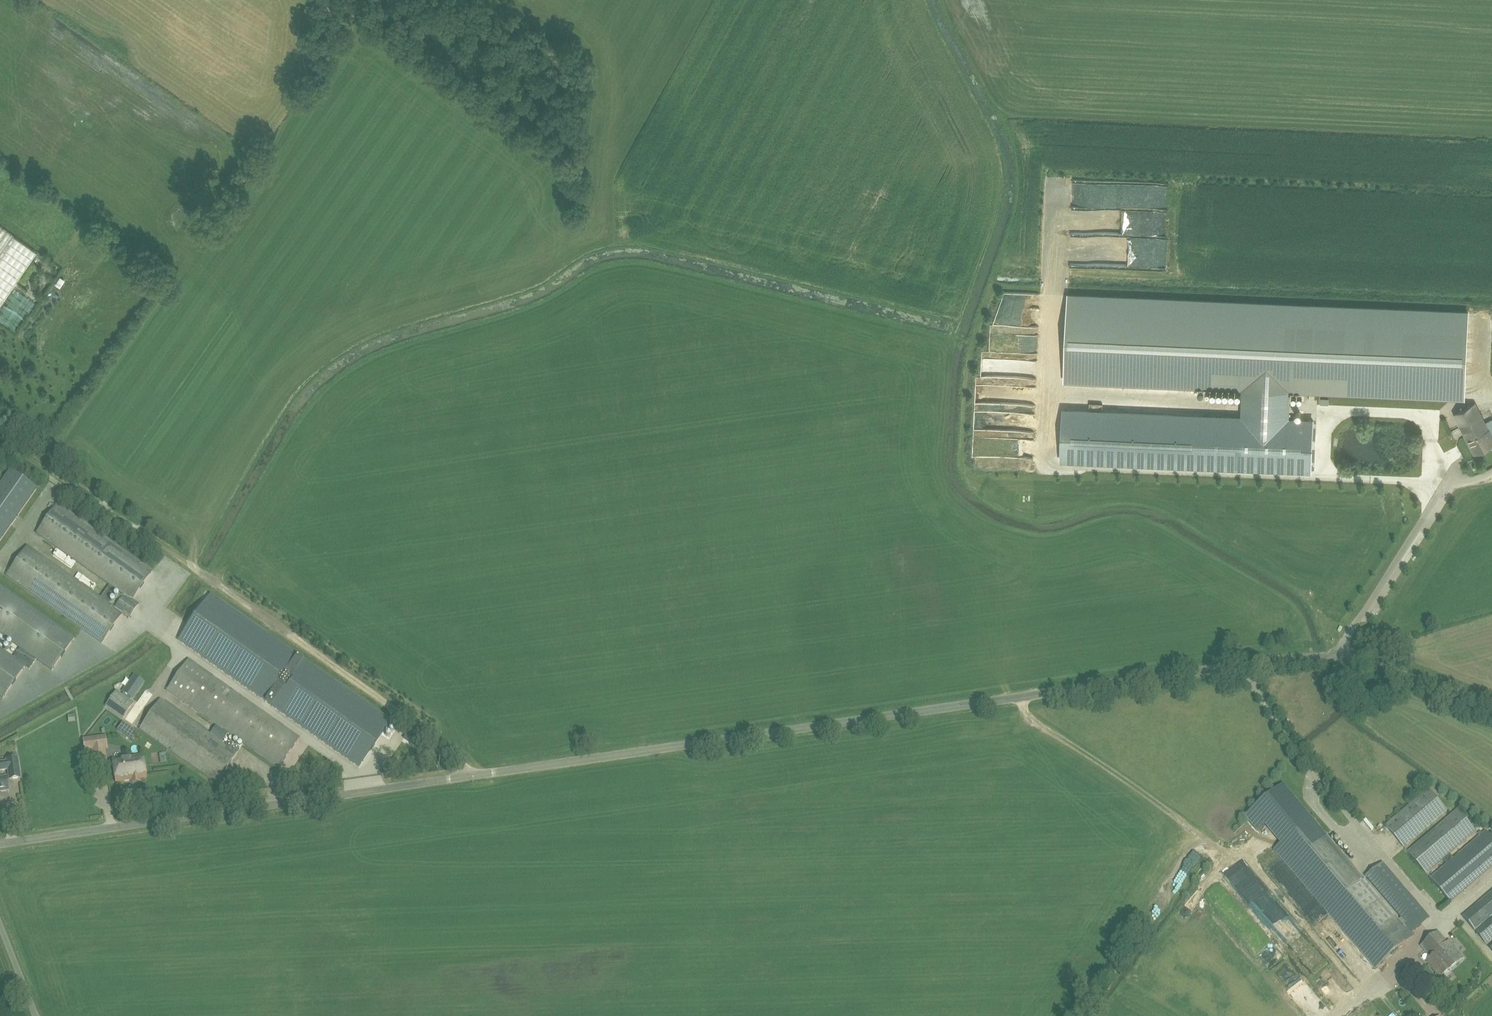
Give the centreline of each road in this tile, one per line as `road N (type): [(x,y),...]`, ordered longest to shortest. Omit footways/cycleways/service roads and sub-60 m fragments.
road 1 (unclassified): [(0,845),(704,734),(1239,667)]
road 2 (track): [(480,775),(0,432)]
road 3 (unclassified): [(1363,832),(1239,667)]
road 4 (unclassified): [(1491,708),(1334,659)]

